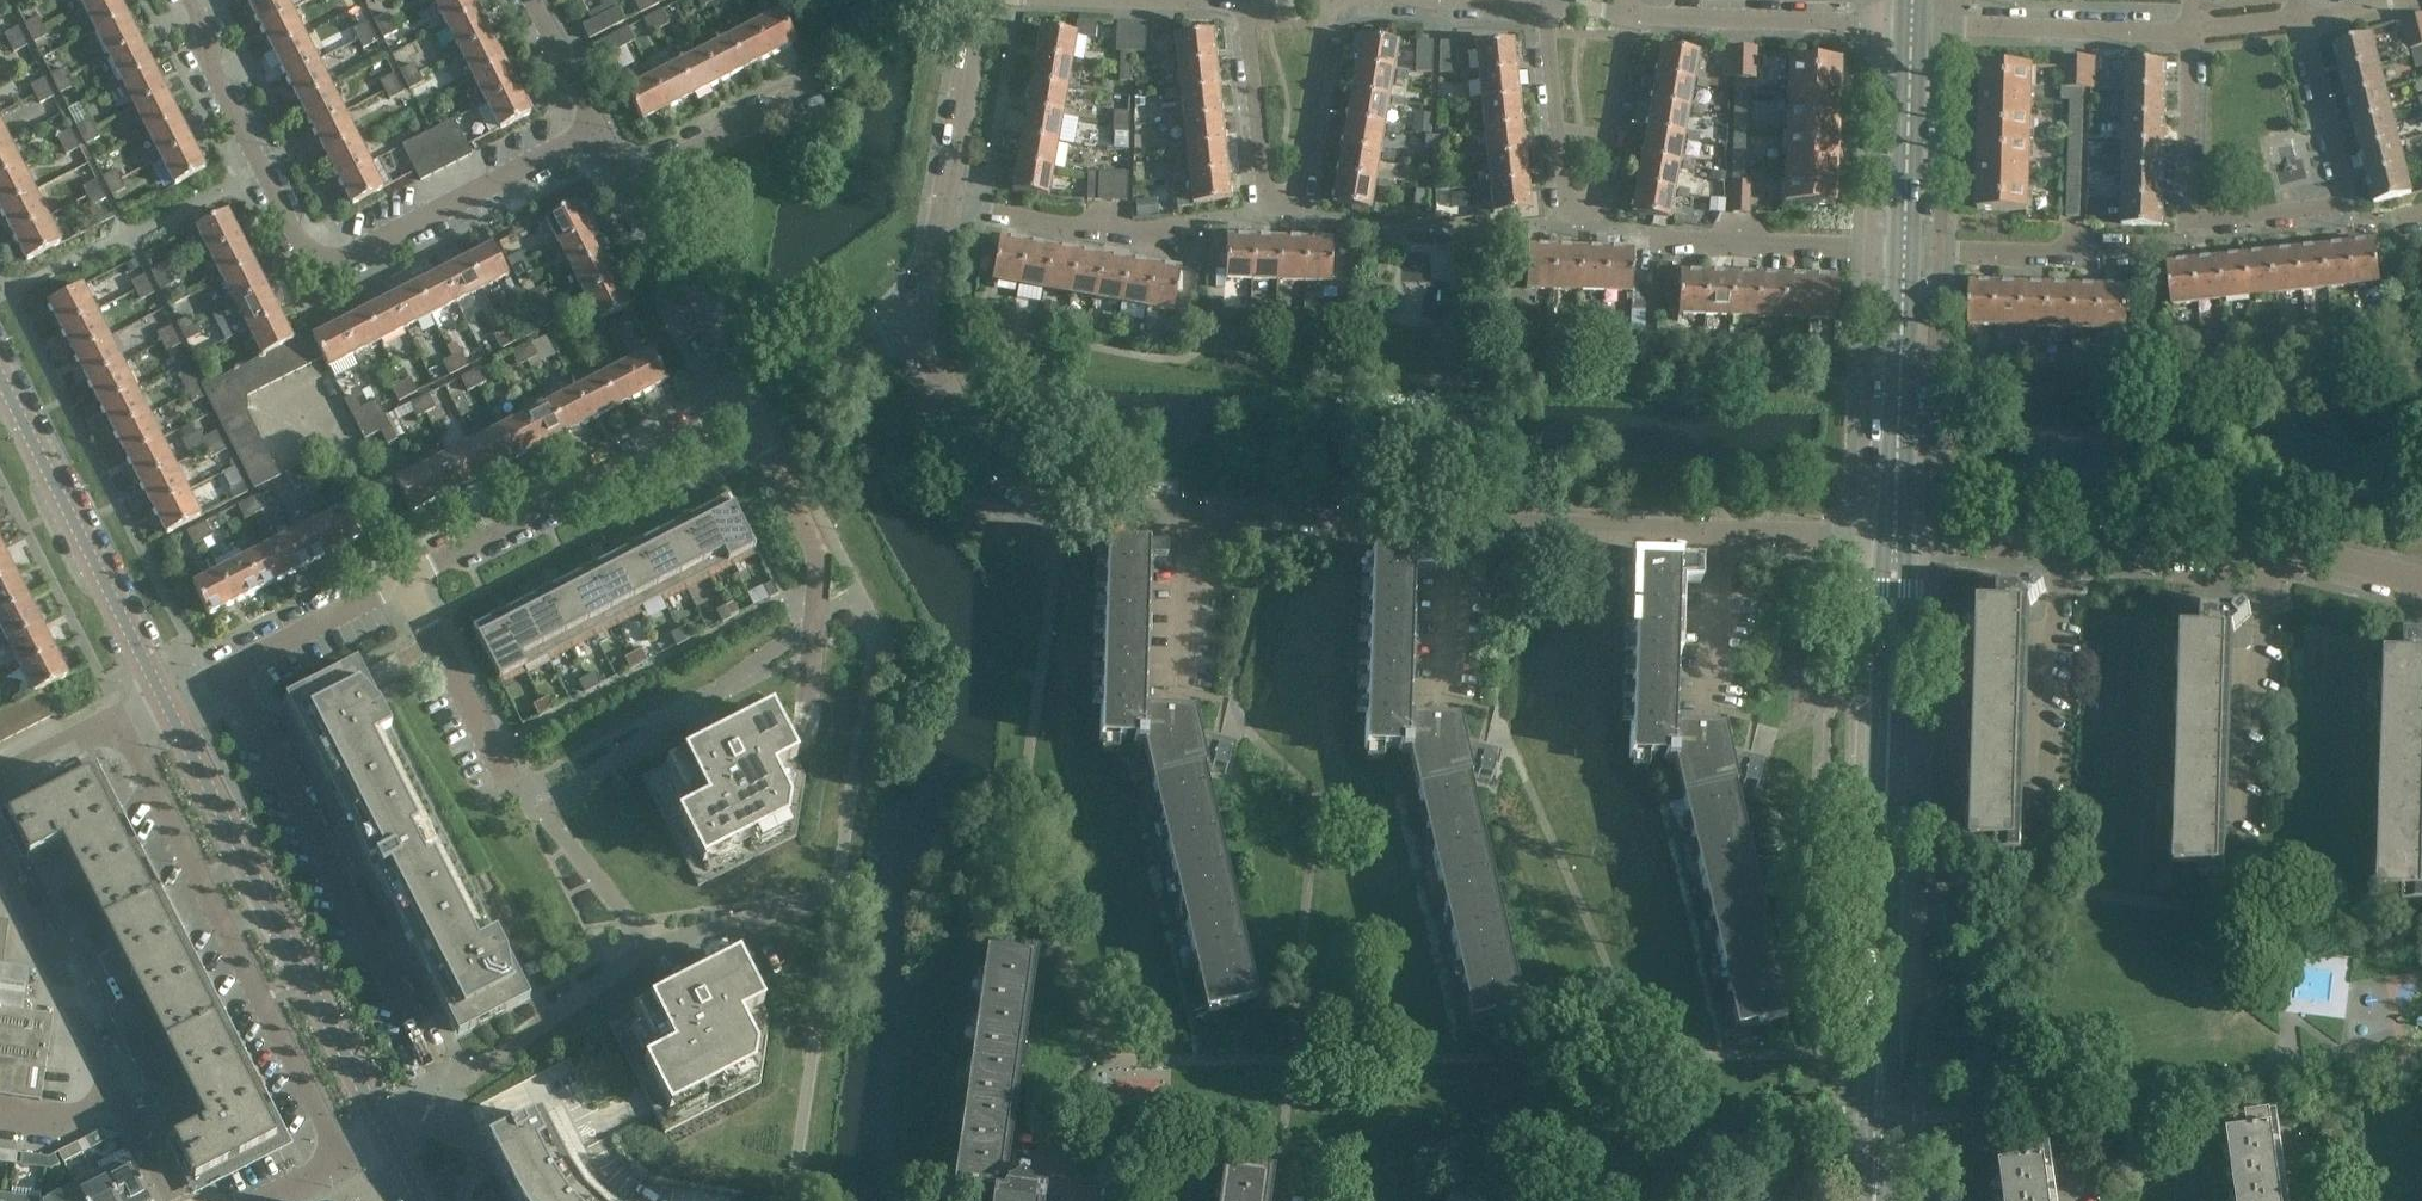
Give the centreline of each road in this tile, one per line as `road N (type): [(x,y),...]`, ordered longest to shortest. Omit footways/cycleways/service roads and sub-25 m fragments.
road 1 (tertiary): [(1876,1200),(1898,546)]
road 2 (residential): [(163,703),(740,406)]
road 3 (residential): [(194,0),(240,129),(299,244),(326,260),(359,253),(598,129)]
road 4 (residential): [(2192,30),(2188,244),(2354,220),(2303,19)]
road 5 (residential): [(121,729),(337,1163)]
road 6 (residential): [(163,703),(384,1133)]
road 7 (residential): [(1548,1),(1567,213),(1599,215),(1630,15)]
road 8 (residential): [(1247,4),(1264,196),(1295,199),(1328,0)]
road 9 (residential): [(1189,513),(1058,507),(990,448),(954,400),(919,325)]
road 10 (residential): [(0,391),(163,703)]
road 11 (residential): [(2241,870),(2275,550)]
road 12 (tertiary): [(1898,546),(1905,250)]
road 13 (residential): [(125,1095),(0,837)]
road 14 (residential): [(1916,24),(1630,15)]
road 15 (residential): [(2192,30),(1916,24)]
road 16 (residential): [(1453,525),(1189,513)]
road 17 (residential): [(1716,538),(1453,525)]
road 18 (residential): [(740,406),(627,184)]
road 19 (residential): [(2040,794),(2063,547)]
road 20 (residential): [(1905,250),(1667,239)]
road 21 (residential): [(2137,254),(1905,250)]
road 22 (tertiary): [(1905,250),(1916,24)]
road 23 (residential): [(1167,230),(952,203)]
road 24 (residential): [(2275,550),(2063,547)]
road 25 (residential): [(1247,4),(1043,0)]
road 26 (residential): [(952,203),(980,2)]
road 27 (residential): [(627,184),(790,100),(809,102)]
road 28 (residential): [(740,406),(884,333),(919,325)]
road 29 (residential): [(1898,546),(1716,538)]
road 30 (residential): [(1183,688),(1189,513)]
road 31 (residential): [(1713,707),(1716,538)]
road 32 (residential): [(2063,547),(1898,546)]
road 33 (residential): [(2421,582),(2275,550)]
road 34 (residential): [(598,129),(533,0)]
road 35 (residential): [(1455,663),(1453,525)]
road 36 (residential): [(121,729),(0,787)]
road 37 (residential): [(125,1095),(60,1121),(0,1115)]
road 38 (residential): [(919,325),(952,203)]

